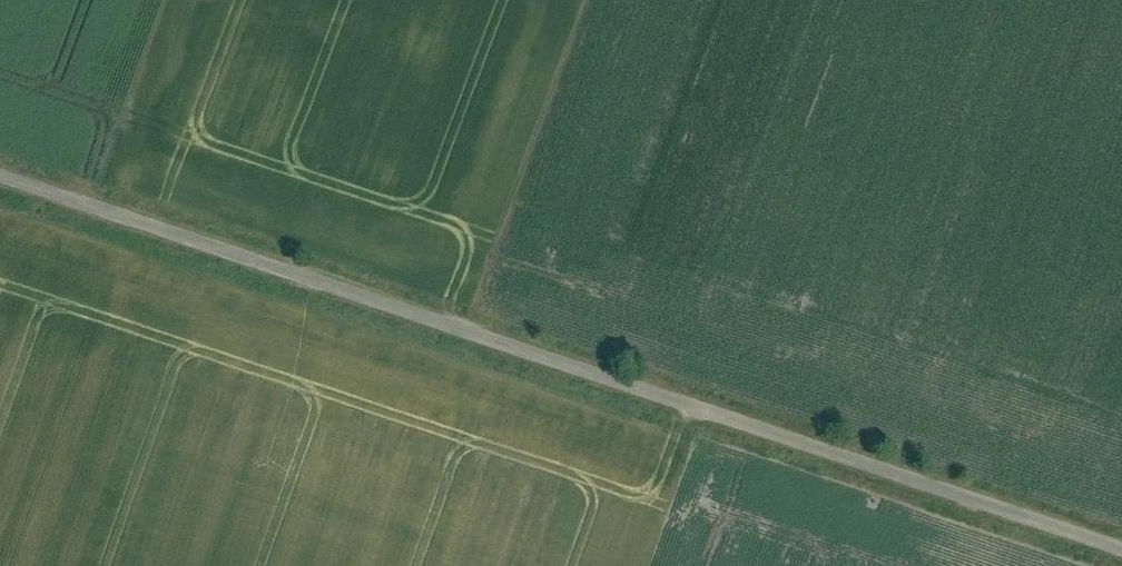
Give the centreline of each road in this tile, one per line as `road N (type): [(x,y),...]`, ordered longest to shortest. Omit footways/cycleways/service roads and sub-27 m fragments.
road 1 (unclassified): [(1121,545),(0,167)]

